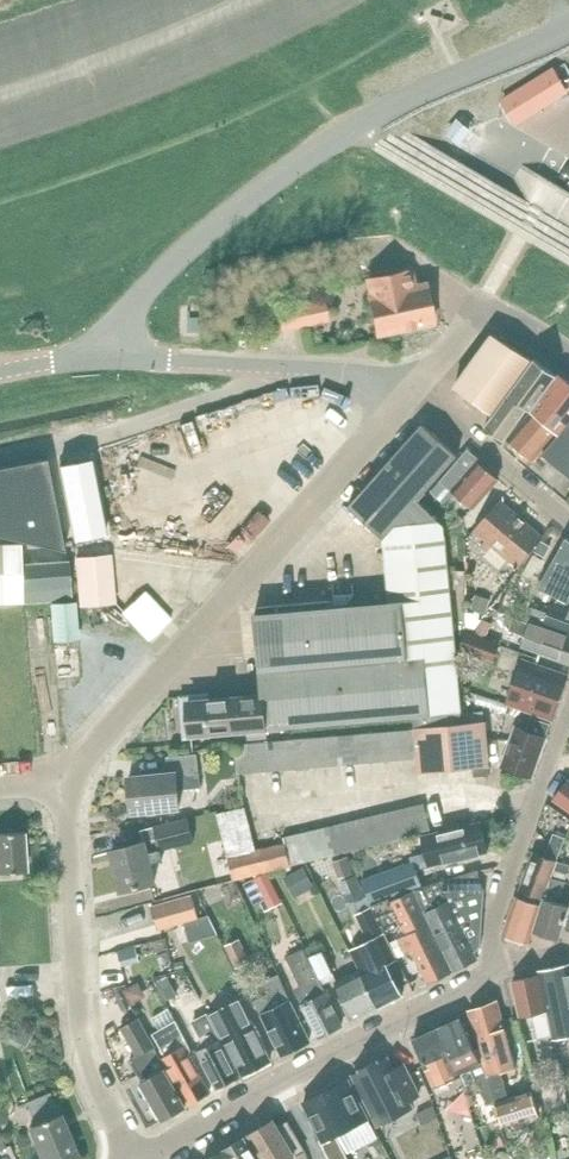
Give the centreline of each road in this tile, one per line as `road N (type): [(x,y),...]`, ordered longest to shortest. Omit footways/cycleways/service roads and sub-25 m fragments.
road 1 (unclassified): [(105,358),(155,285),(244,203),(357,127),(568,28)]
road 2 (residential): [(72,776),(416,384)]
road 3 (unclassified): [(142,1154),(497,970)]
road 4 (residential): [(142,1154),(84,1032),(72,776)]
road 5 (residential): [(535,804),(465,783),(245,802)]
road 6 (unclassified): [(105,358),(344,371)]
road 7 (residential): [(568,520),(416,384)]
road 8 (residential): [(497,970),(501,890),(535,804)]

